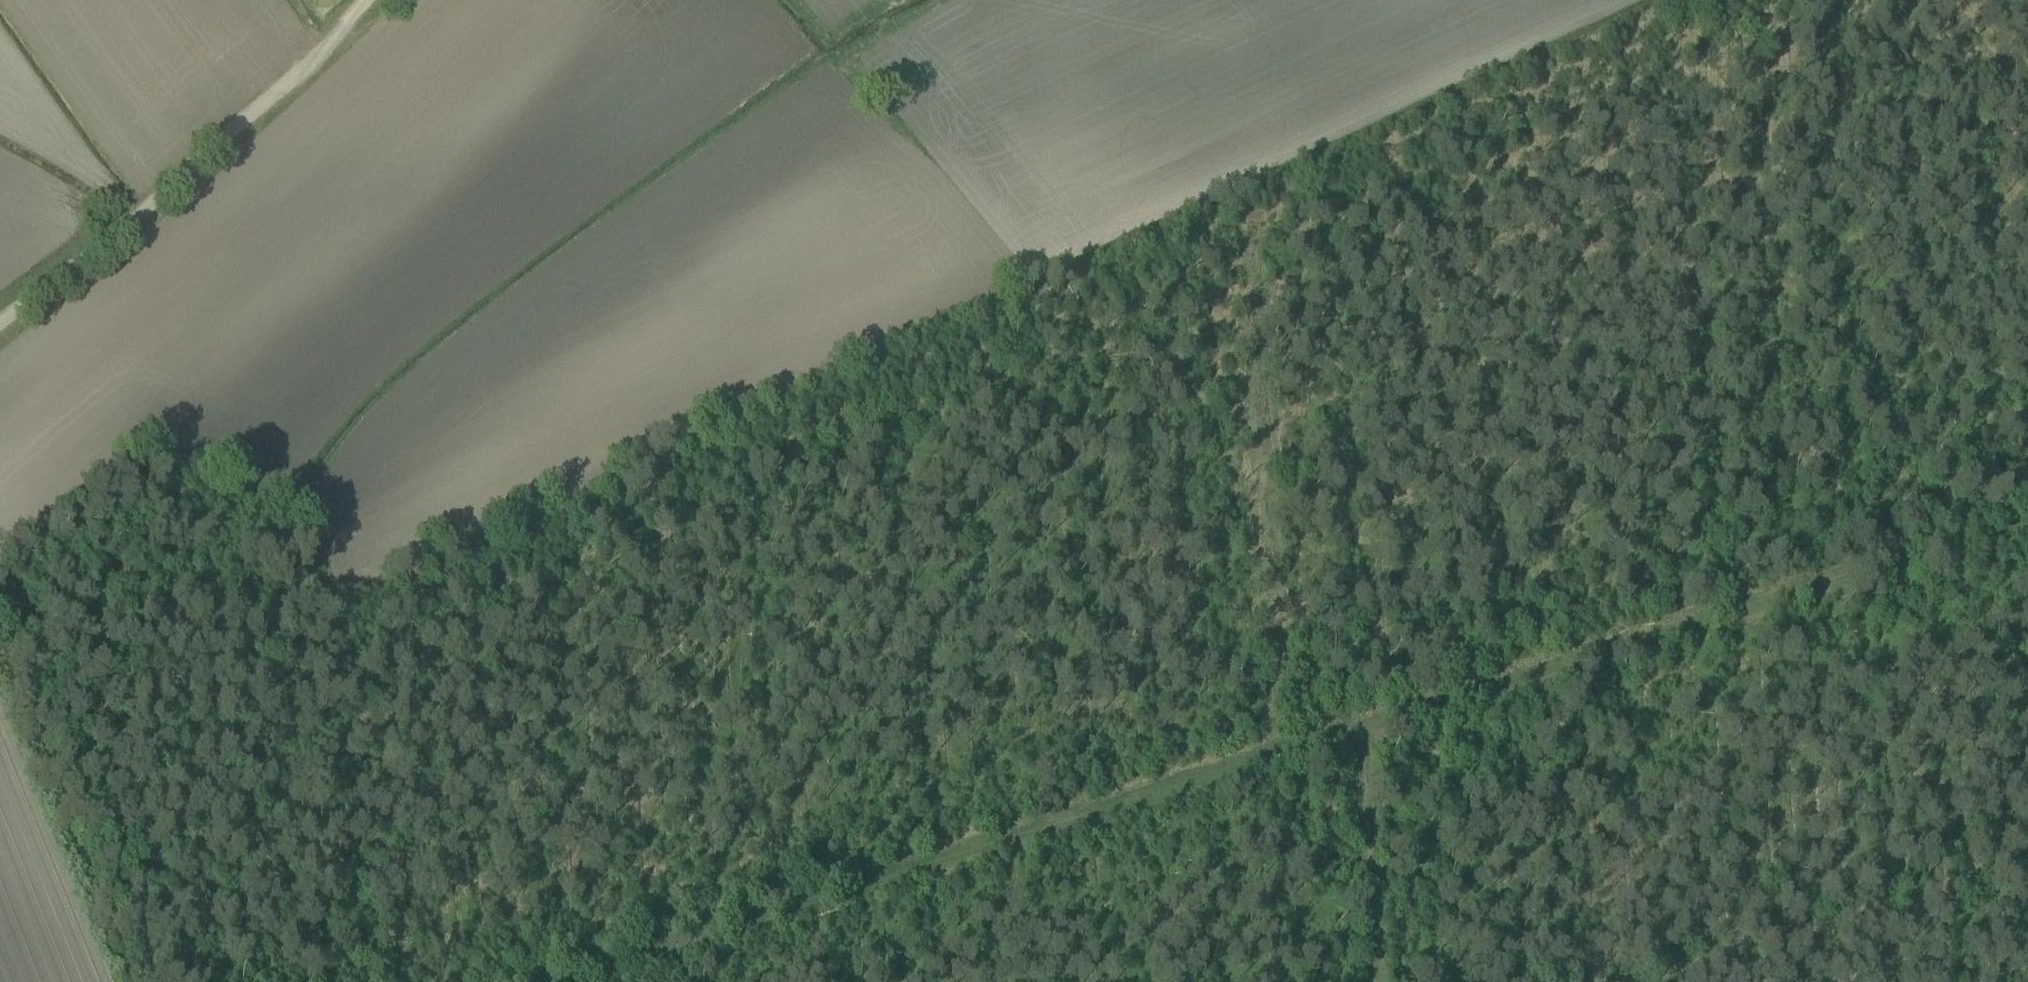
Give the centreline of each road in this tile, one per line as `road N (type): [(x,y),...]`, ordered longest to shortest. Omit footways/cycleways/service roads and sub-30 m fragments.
road 1 (track): [(0,322),(137,214),(375,0)]

